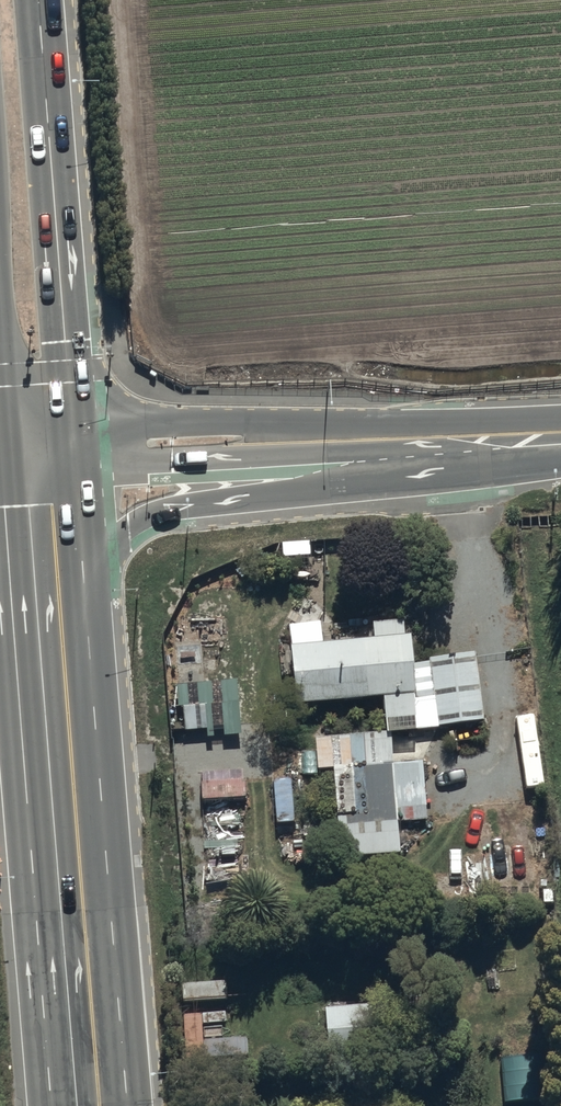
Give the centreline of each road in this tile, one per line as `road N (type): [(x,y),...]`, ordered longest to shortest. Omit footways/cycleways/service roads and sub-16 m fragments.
road 1 (secondary): [(539,448),(495,474),(153,513),(121,533),(82,578)]
road 2 (secondary): [(34,0),(74,481)]
road 3 (secondary): [(74,481),(539,448)]
road 4 (secondary): [(94,1105),(70,733)]
road 5 (secondary): [(70,733),(13,626),(3,486)]
road 6 (secondary): [(82,578),(86,627),(70,733)]

